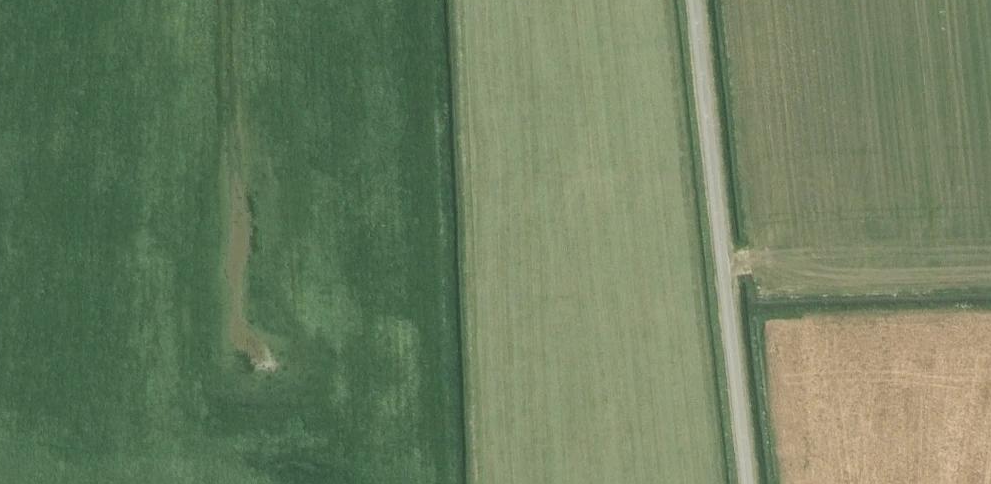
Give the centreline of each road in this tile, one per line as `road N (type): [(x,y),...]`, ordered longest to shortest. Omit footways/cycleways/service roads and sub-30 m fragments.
road 1 (unclassified): [(749,483),(696,0)]

